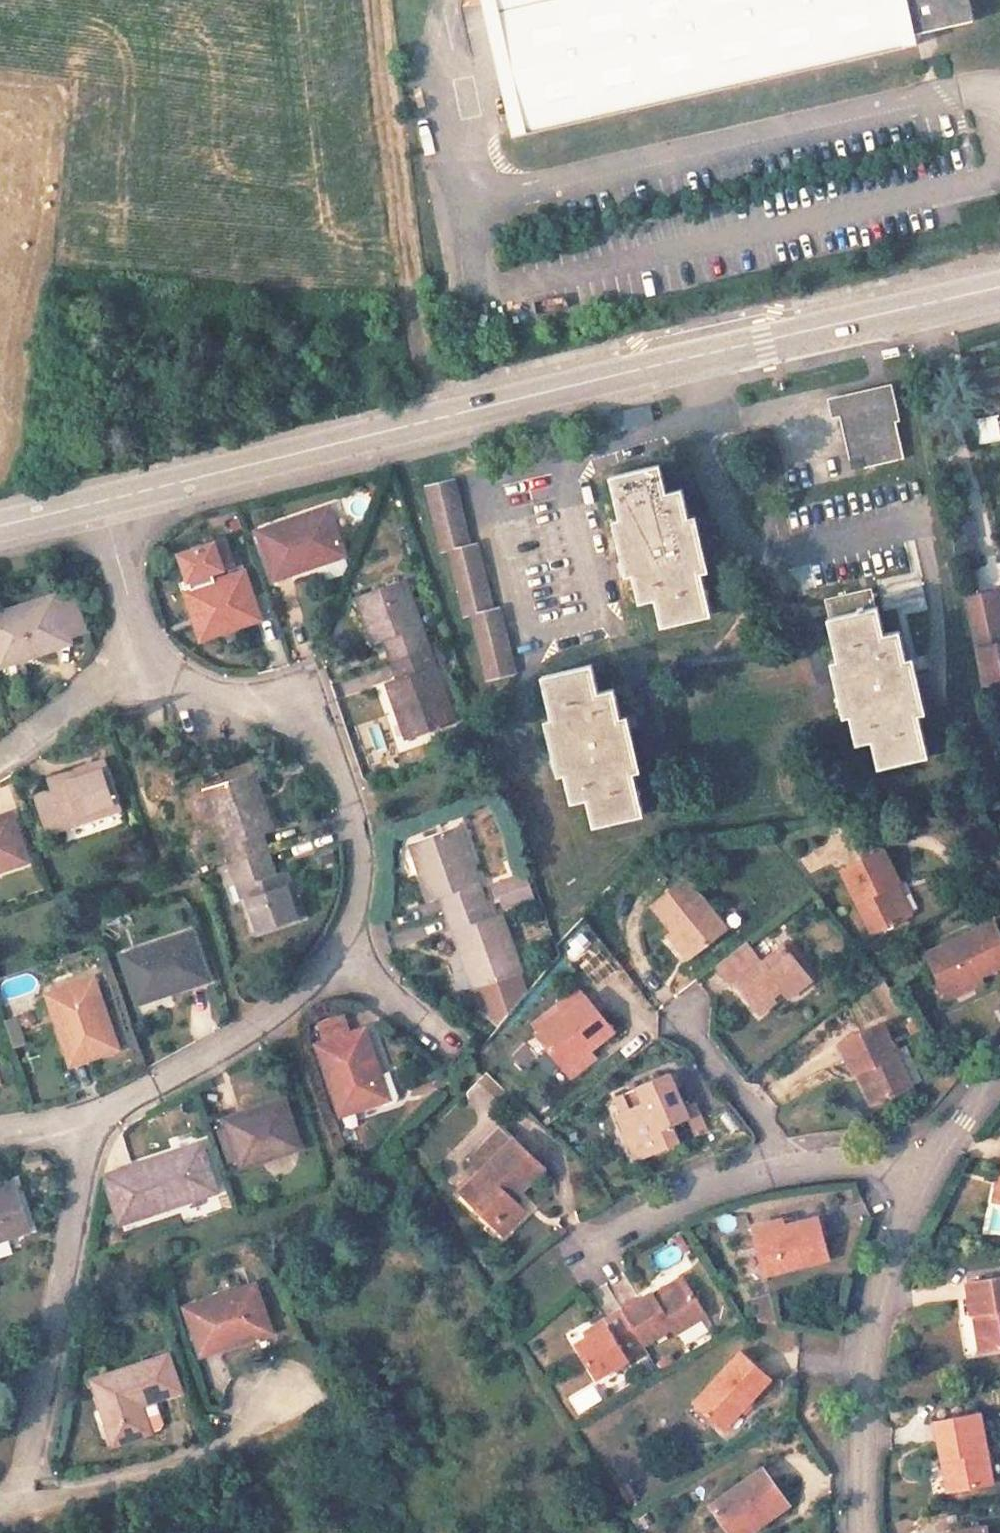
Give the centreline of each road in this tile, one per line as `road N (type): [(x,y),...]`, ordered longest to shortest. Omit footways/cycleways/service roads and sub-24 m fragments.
road 1 (secondary): [(100,502),(999,286)]
road 2 (residential): [(138,651),(182,684),(284,713),(333,761),(360,845),(355,906),(339,949)]
road 3 (track): [(440,418),(405,268),(377,0)]
road 4 (residential): [(88,1122),(21,1501)]
road 5 (residential): [(921,1174),(879,1288),(864,1393),(861,1532)]
road 6 (residential): [(339,949),(277,1012),(88,1122)]
road 7 (residential): [(21,1501),(168,1467),(272,1417)]
road 8 (residential): [(803,1172),(675,1206),(574,1265)]
road 9 (residential): [(803,1172),(680,1017)]
road 10 (residential): [(138,651),(0,755)]
road 11 (residential): [(339,949),(458,1054)]
road 12 (residential): [(100,502),(138,651)]
road 13 (residential): [(999,1081),(921,1174)]

